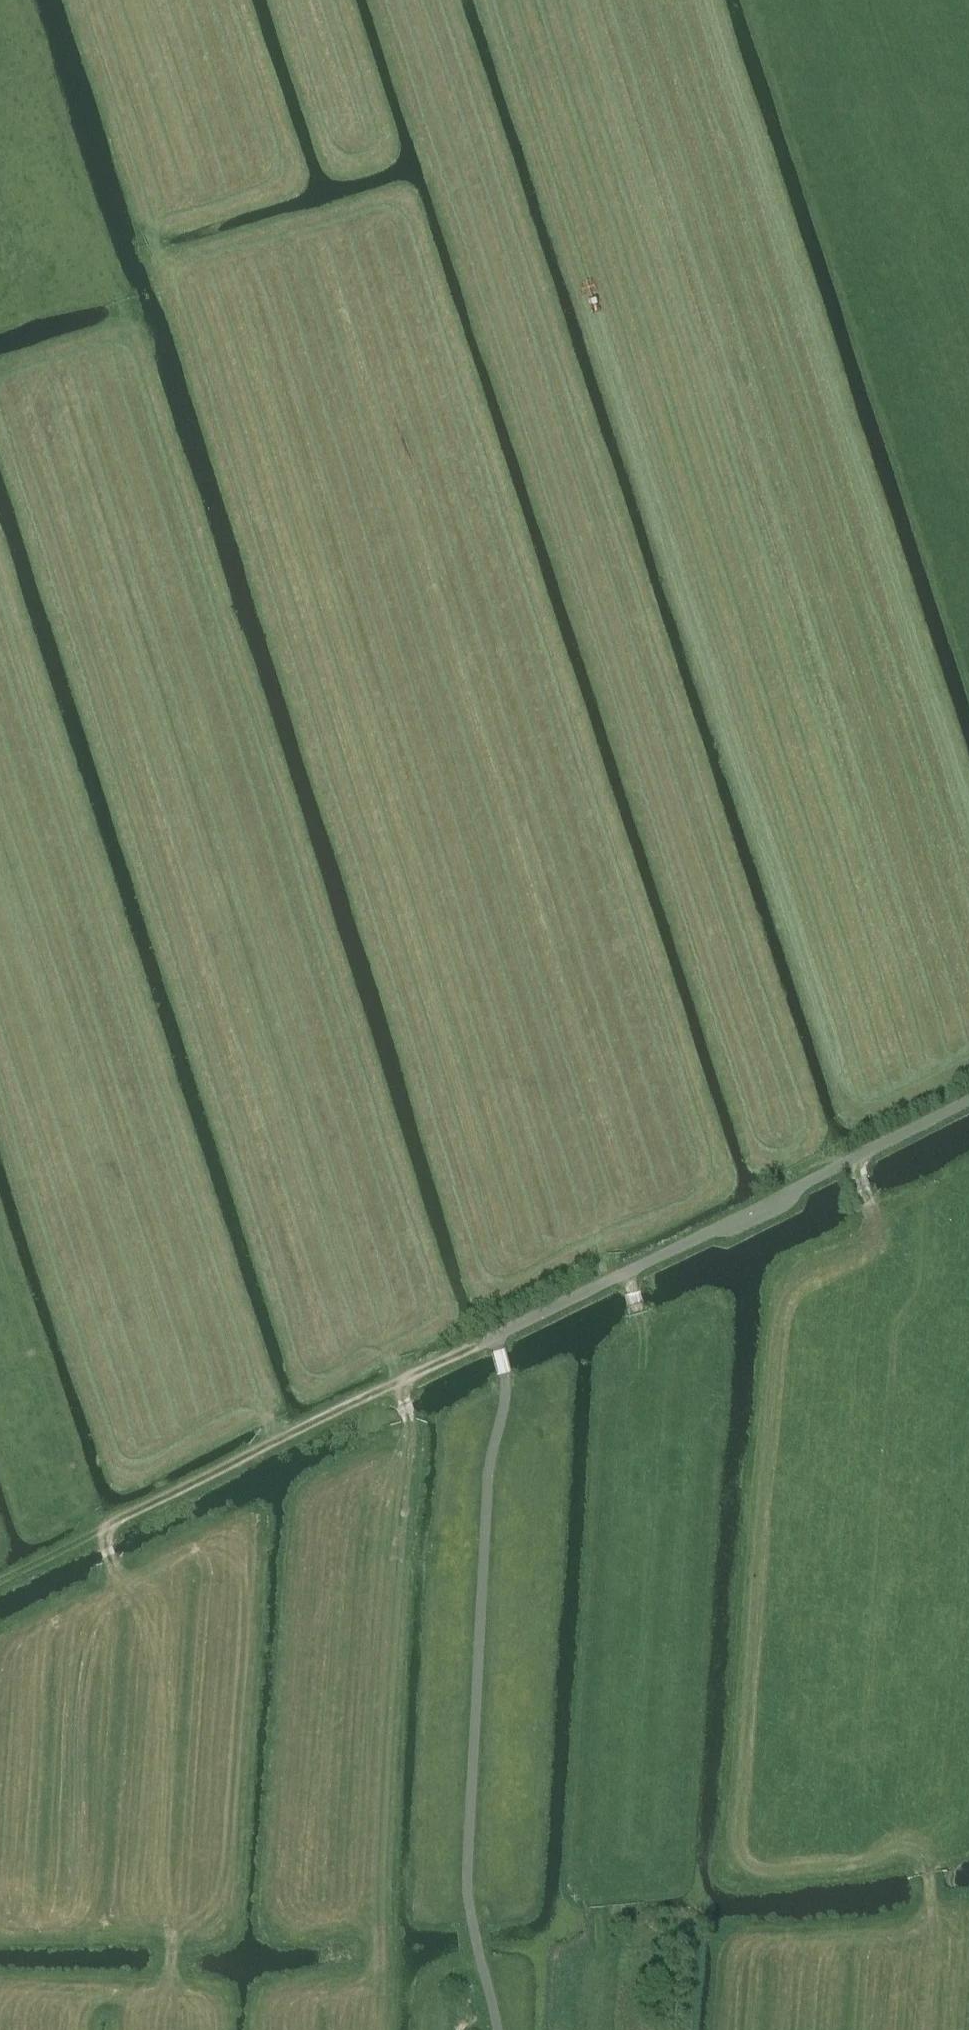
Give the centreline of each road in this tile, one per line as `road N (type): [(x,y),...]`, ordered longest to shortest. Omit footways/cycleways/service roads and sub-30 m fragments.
road 1 (track): [(0,1584),(493,1335)]

